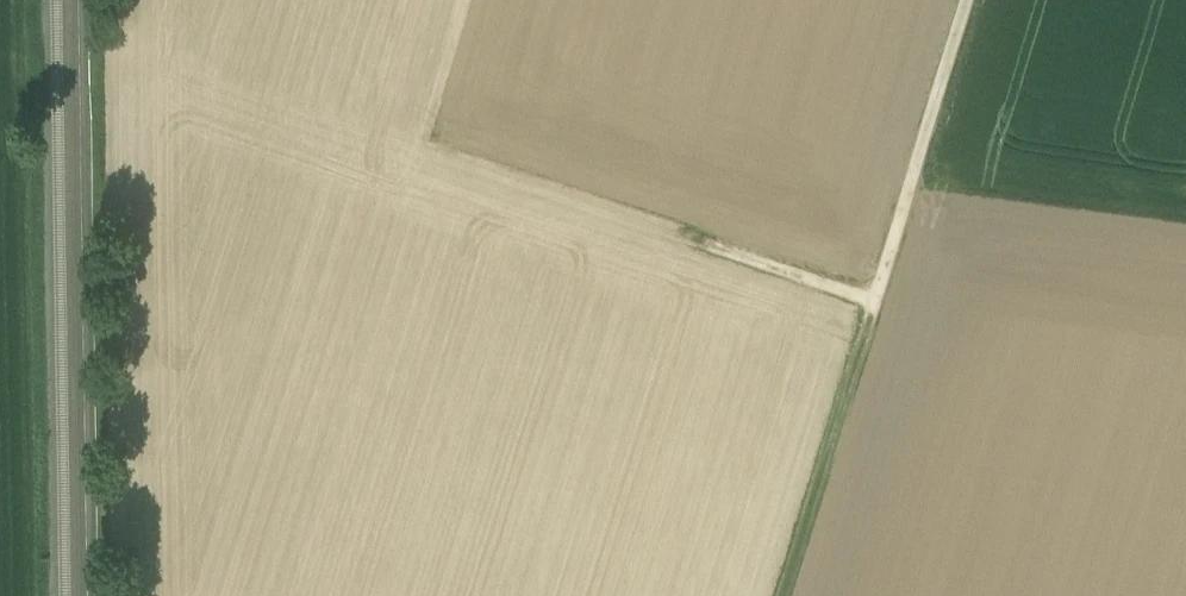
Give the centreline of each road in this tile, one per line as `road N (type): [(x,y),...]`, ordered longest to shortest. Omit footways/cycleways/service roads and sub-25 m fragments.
road 1 (track): [(974,0),(883,301),(718,244)]
road 2 (track): [(883,301),(791,595)]

